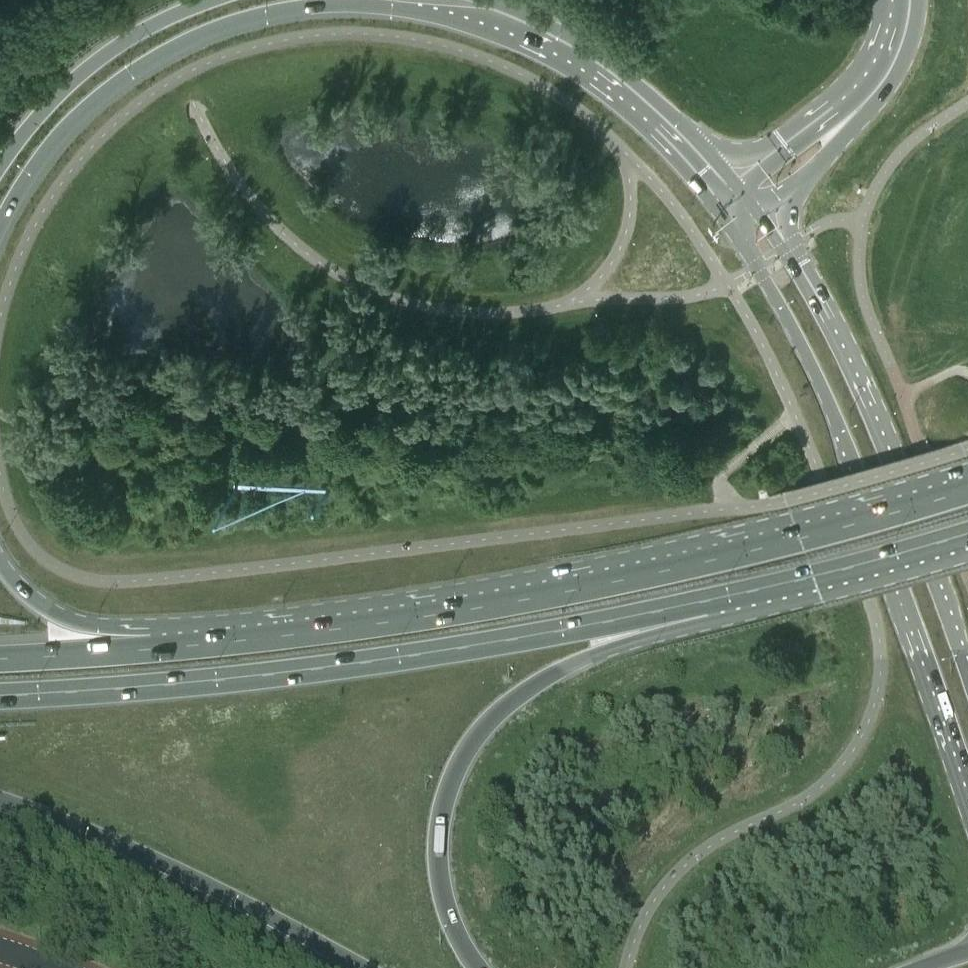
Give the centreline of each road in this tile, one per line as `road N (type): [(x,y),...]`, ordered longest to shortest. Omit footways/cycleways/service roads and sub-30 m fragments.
road 1 (trunk): [(0,241),(67,138),(118,91),(237,26),(313,10),(448,21),(576,69),(649,123),(730,219)]
road 2 (trunk): [(0,700),(417,660),(761,599)]
road 3 (trunk): [(967,495),(612,588),(235,647)]
road 4 (secondary): [(730,219),(824,393),(967,791)]
road 5 (trunk): [(485,967),(449,916),(438,876),(439,819),(488,728),(565,675),(717,628),(761,599)]
road 6 (secondary): [(967,681),(890,459),(802,269),(766,215)]
road 7 (trunk): [(0,800),(354,967)]
road 8 (trunk): [(741,180),(603,58),(490,0)]
road 9 (trunk): [(215,0),(81,79),(0,176)]
road 10 (trunk): [(235,647),(71,626),(24,597),(0,565)]
road 11 (trunk): [(235,647),(0,659)]
road 12 (trunk): [(761,599),(967,542)]
road 13 (tertiary): [(835,130),(888,54),(899,0)]

